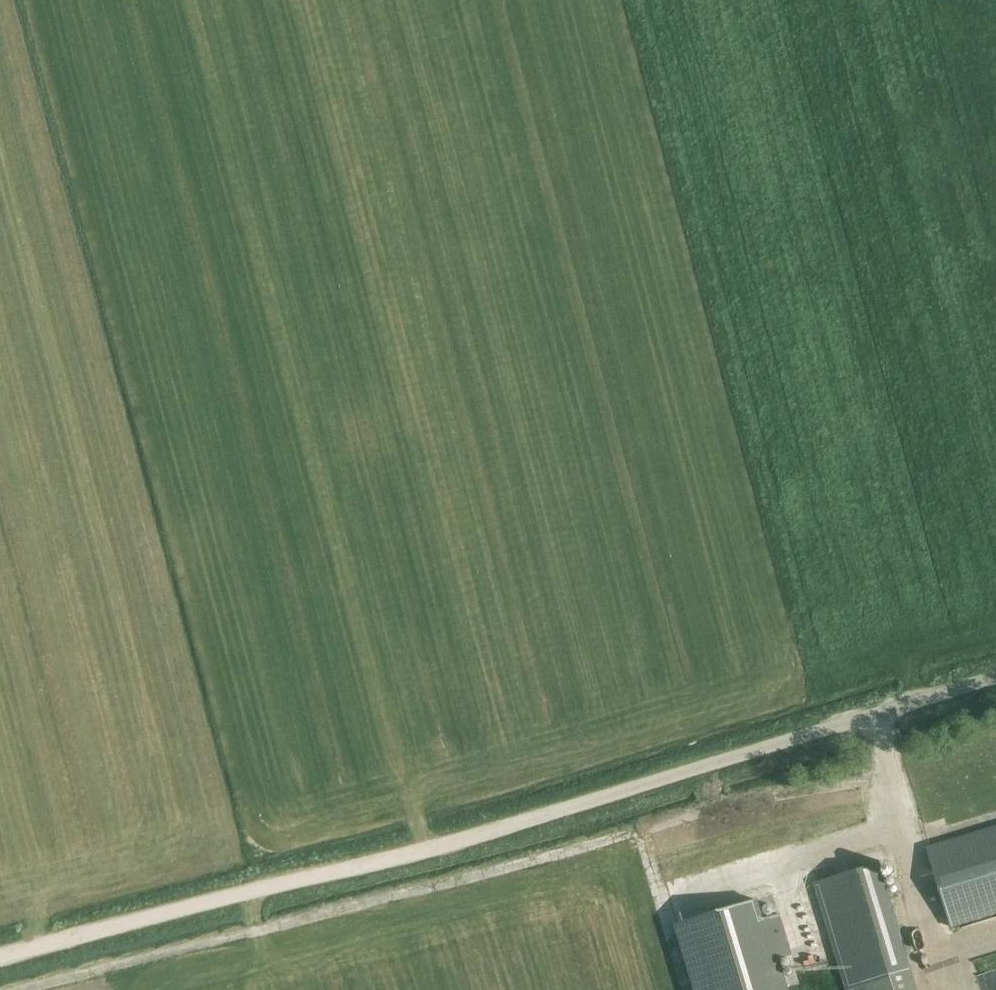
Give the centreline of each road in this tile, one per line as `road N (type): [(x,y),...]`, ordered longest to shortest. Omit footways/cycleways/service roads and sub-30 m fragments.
road 1 (track): [(0,955),(550,812)]
road 2 (unclassified): [(550,812),(995,679)]

